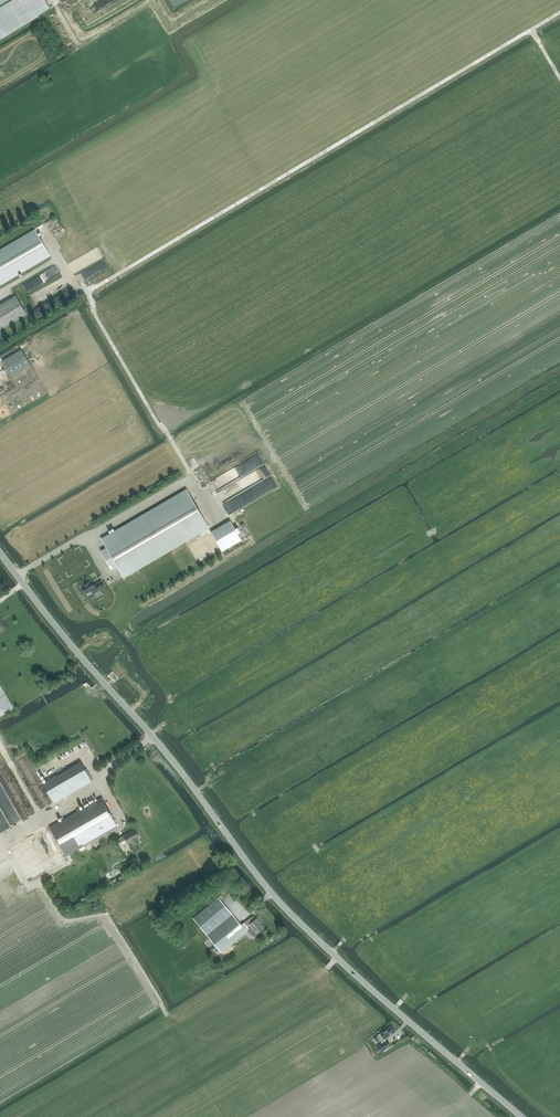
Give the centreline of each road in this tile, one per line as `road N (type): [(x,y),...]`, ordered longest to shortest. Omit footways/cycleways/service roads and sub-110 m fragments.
road 1 (tertiary): [(522,1116),(290,914),(0,552)]
road 2 (track): [(0,846),(101,787),(103,773),(152,737)]

